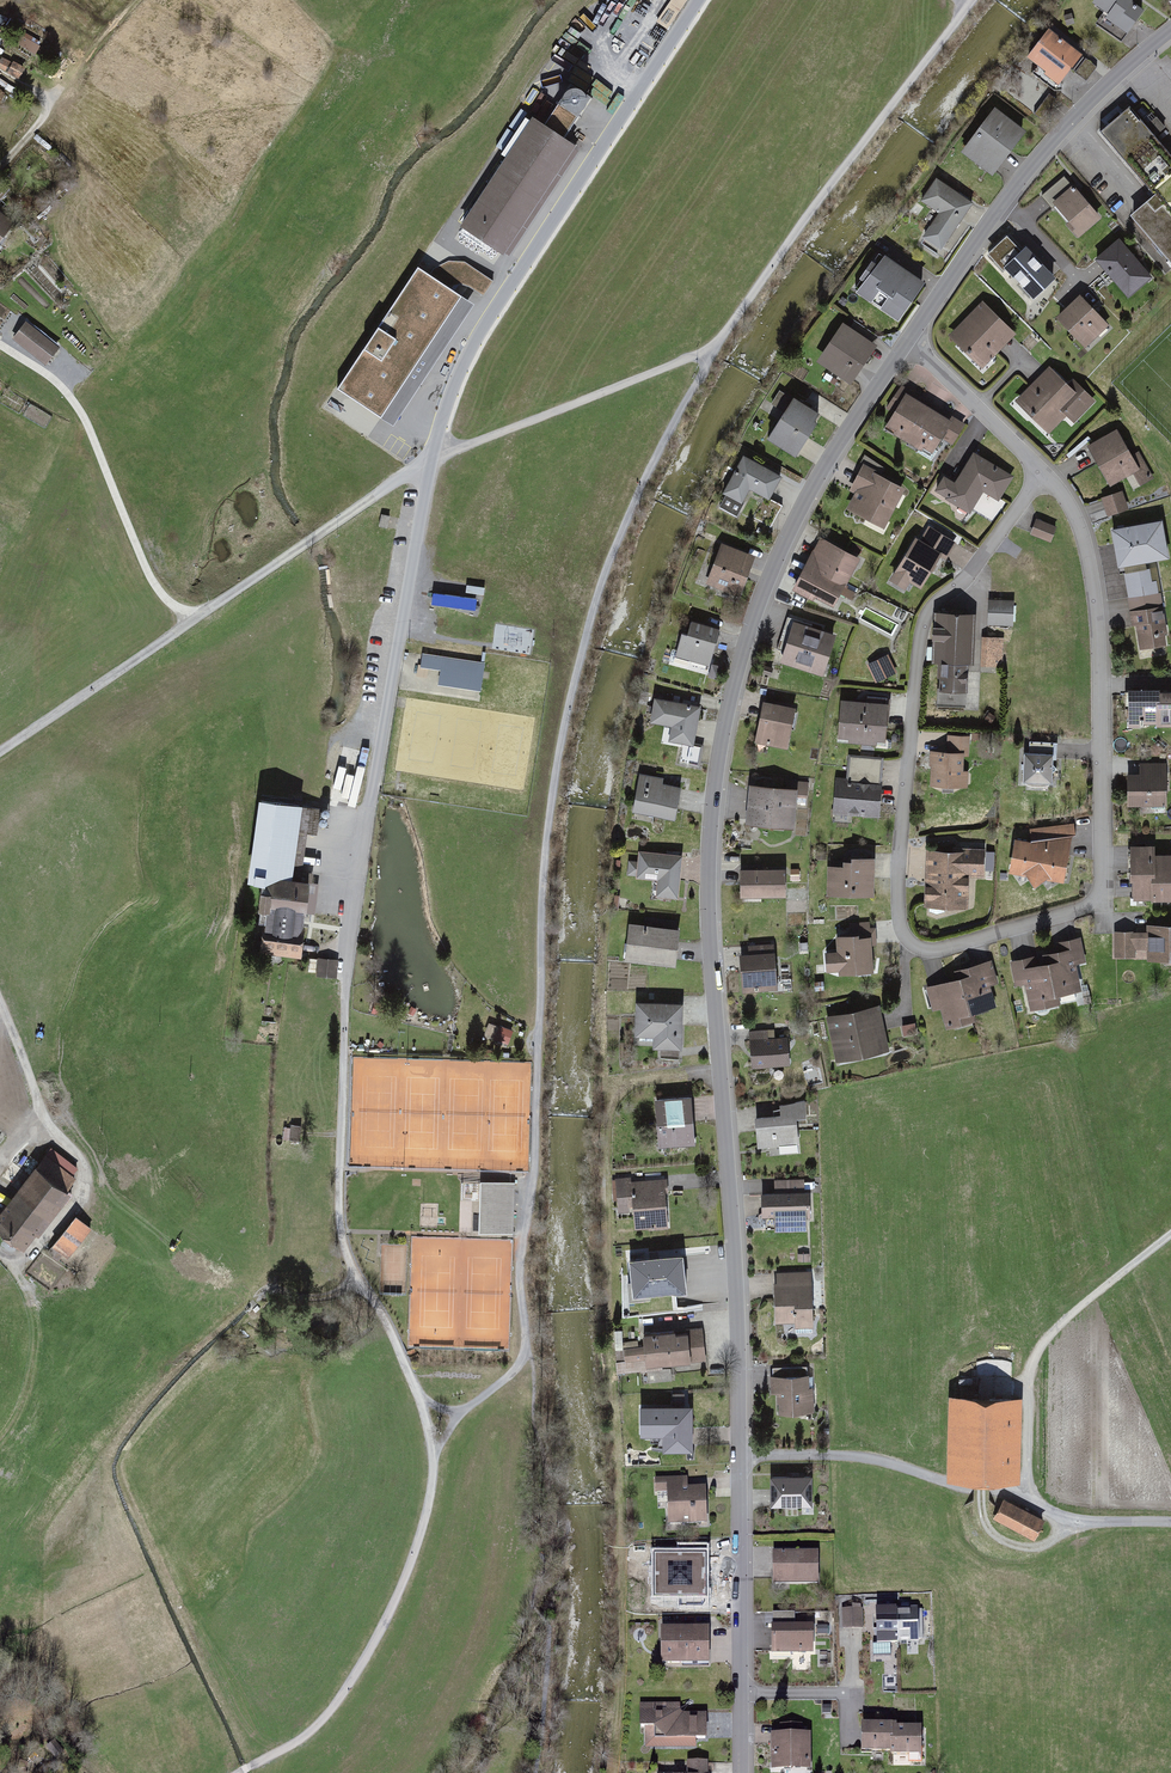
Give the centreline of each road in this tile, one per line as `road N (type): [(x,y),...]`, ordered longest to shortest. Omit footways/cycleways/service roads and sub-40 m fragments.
road 1 (residential): [(910,344),(850,424),(786,537),(718,749),(709,923),(738,1323),(741,1772)]
road 2 (track): [(714,352),(639,495),(588,627),(549,846),(534,1178)]
road 3 (residential): [(1102,900),(932,950),(911,944),(897,915),(923,622),(989,549),(1042,470)]
road 4 (residential): [(704,0),(465,364),(436,455)]
road 5 (residential): [(1042,470),(1080,529),(1099,617),(1102,900)]
road 6 (track): [(981,0),(714,352)]
road 7 (residential): [(1170,30),(1034,161),(910,344)]
road 8 (track): [(434,1464),(414,1562),(345,1699),(303,1743),(241,1772)]
road 9 (residential): [(195,619),(166,602),(146,572),(71,400),(0,348)]
road 10 (track): [(1042,1507),(1029,1486),(1029,1384),(1038,1356),(1072,1318),(1170,1238)]
road 11 (track): [(714,352),(436,455)]
road 12 (unclassified): [(436,455),(195,619)]
road 13 (unclassified): [(195,619),(0,752)]
road 14 (unclassified): [(0,1008),(38,1096),(38,1125),(0,1175)]
road 15 (track): [(534,1178),(520,1266),(530,1349),(524,1358)]
road 16 (residential): [(910,344),(1042,470)]
road 17 (track): [(341,1237),(410,1377)]
road 18 (residential): [(0,173),(49,112),(0,73)]
road 19 (track): [(1068,1519),(1040,1546),(1006,1544),(983,1521),(984,1487)]

